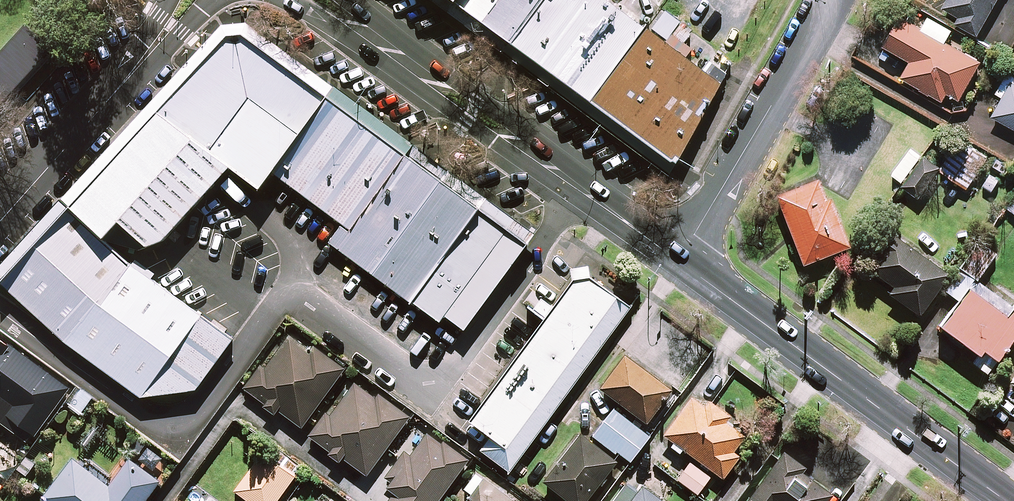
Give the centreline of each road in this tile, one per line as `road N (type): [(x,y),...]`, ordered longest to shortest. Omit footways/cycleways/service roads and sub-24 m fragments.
road 1 (tertiary): [(675,259),(329,0)]
road 2 (tertiary): [(1005,500),(675,259)]
road 3 (residential): [(829,0),(675,259)]
road 4 (residential): [(0,222),(189,0)]

